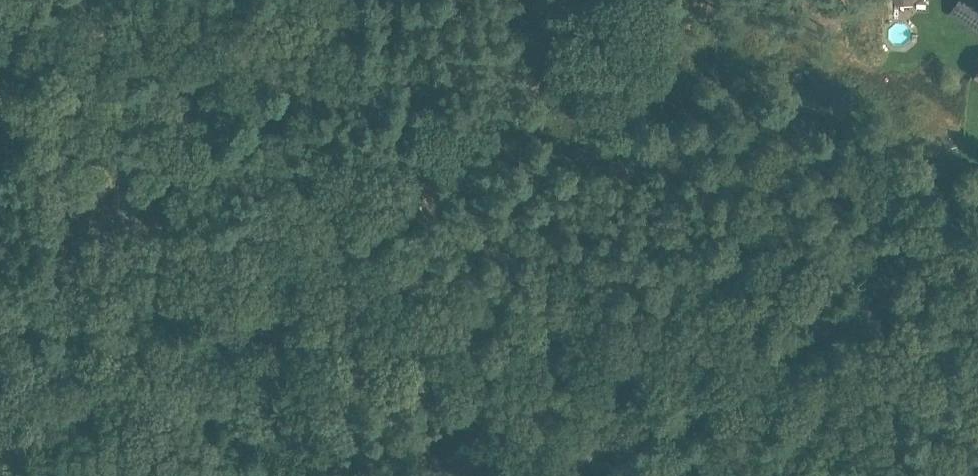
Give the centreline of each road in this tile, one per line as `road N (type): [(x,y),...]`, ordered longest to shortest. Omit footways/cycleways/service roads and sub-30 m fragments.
road 1 (track): [(548,475),(977,248)]
road 2 (track): [(336,0),(329,29),(305,59),(214,105),(159,119),(85,113),(16,94),(0,68)]

